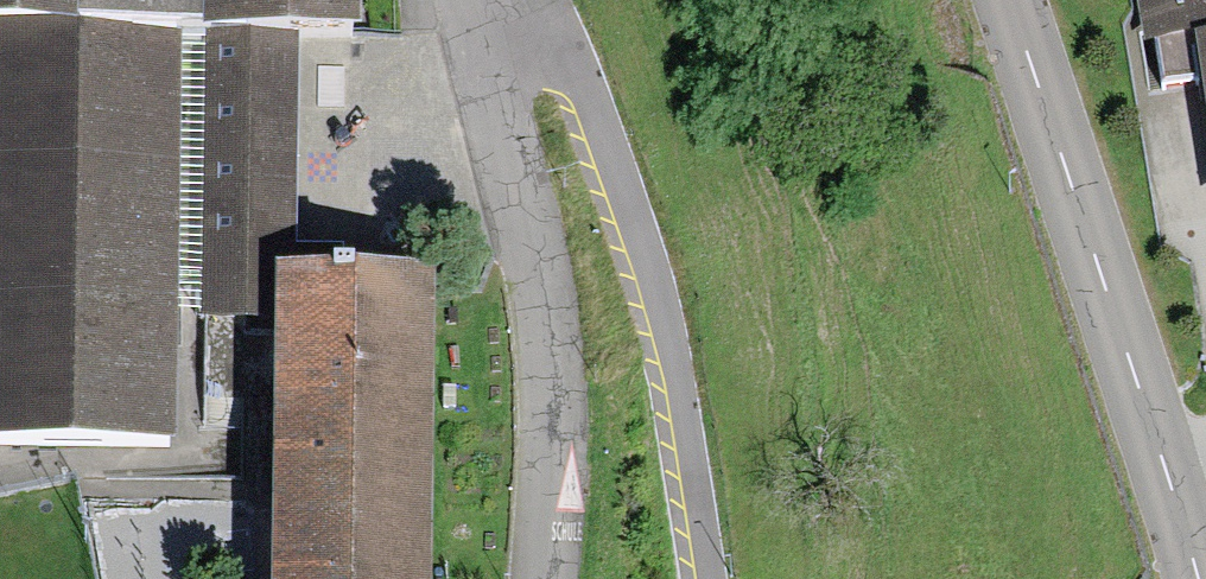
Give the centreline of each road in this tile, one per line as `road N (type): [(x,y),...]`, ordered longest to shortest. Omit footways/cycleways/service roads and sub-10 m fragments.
road 1 (tertiary): [(1197,578),(1010,0)]
road 2 (residential): [(710,578),(651,276),(583,86),(541,0)]
road 3 (residential): [(545,578),(544,350),(486,78),(461,0)]

